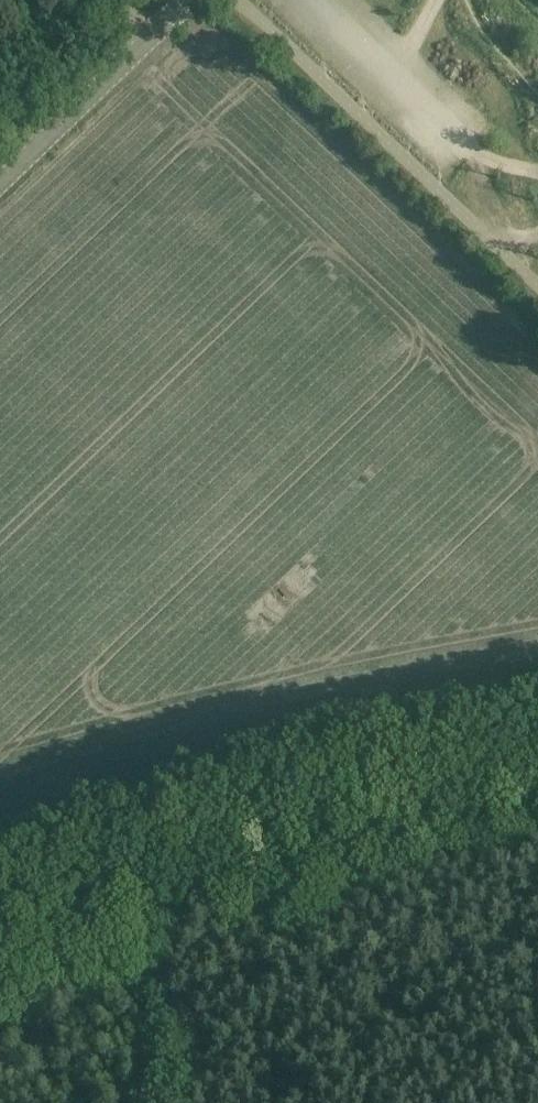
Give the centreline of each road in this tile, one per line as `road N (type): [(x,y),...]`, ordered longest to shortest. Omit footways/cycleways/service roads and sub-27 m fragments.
road 1 (track): [(537,779),(0,911)]
road 2 (tertiary): [(0,180),(186,0)]

